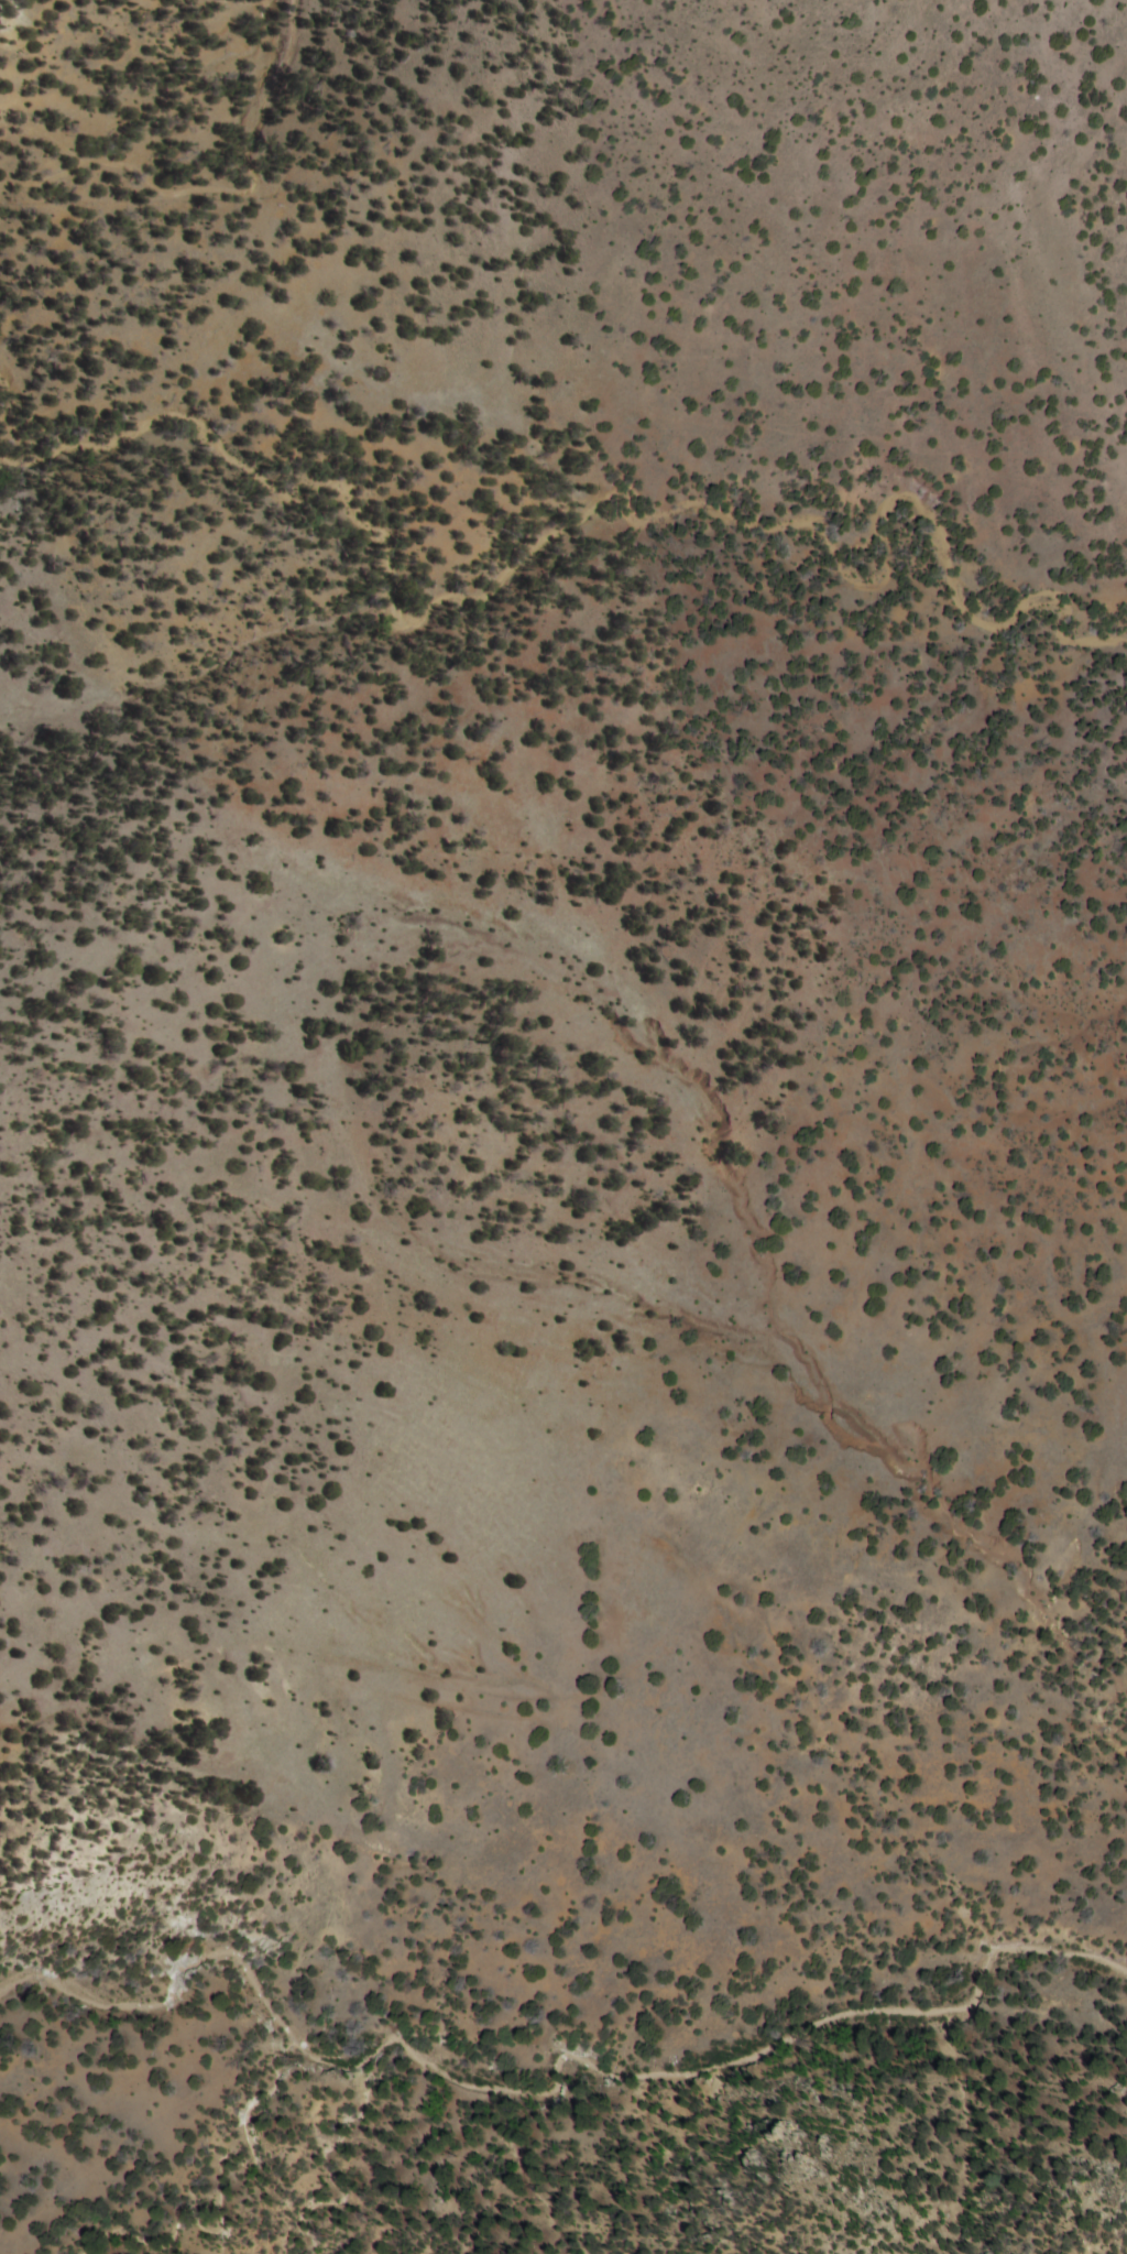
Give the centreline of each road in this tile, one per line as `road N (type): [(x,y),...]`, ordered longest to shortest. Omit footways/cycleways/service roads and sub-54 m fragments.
road 1 (track): [(0,185),(44,183),(86,162),(127,167),(160,192),(247,193),(254,184),(244,155),(286,44)]

